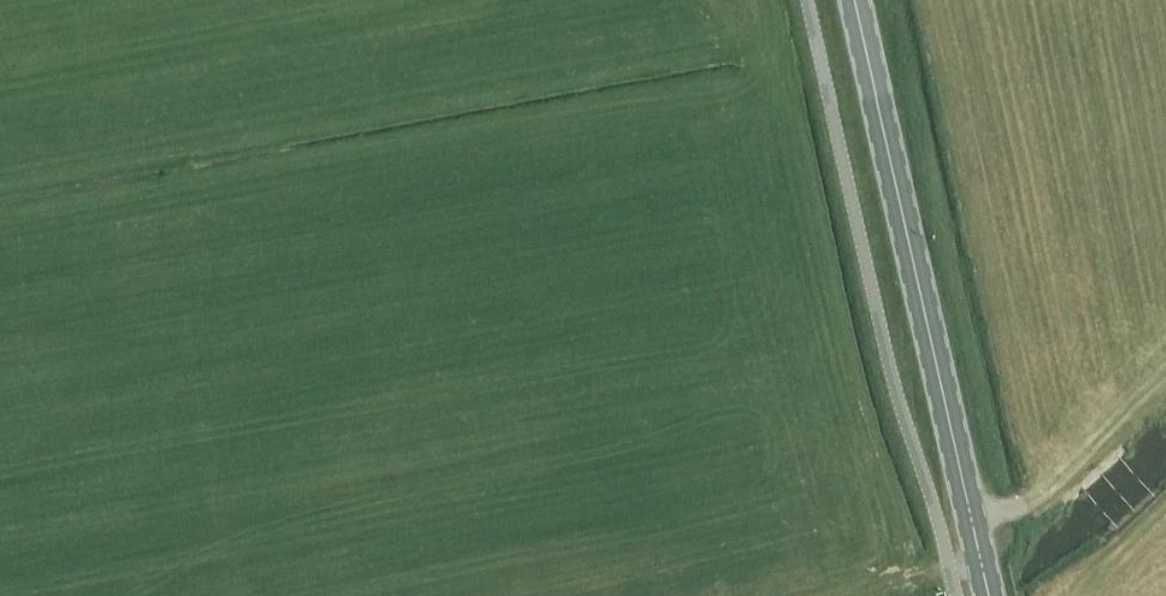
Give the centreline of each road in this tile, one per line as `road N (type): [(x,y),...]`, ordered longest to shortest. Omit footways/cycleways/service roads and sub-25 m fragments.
road 1 (primary): [(988,595),(853,0)]

